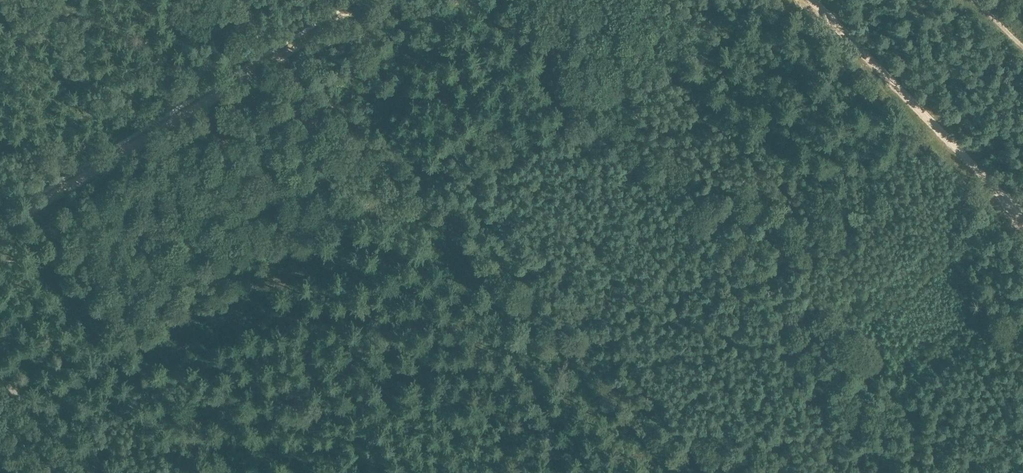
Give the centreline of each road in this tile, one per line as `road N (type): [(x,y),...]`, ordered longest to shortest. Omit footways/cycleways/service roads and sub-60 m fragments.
road 1 (track): [(973,472),(512,0)]
road 2 (track): [(14,218),(247,472)]
road 3 (track): [(810,0),(1022,216)]
road 4 (track): [(774,472),(1022,325)]
road 5 (track): [(138,140),(142,131),(10,0)]
road 6 (track): [(275,57),(138,140)]
road 7 (track): [(138,140),(25,211)]

